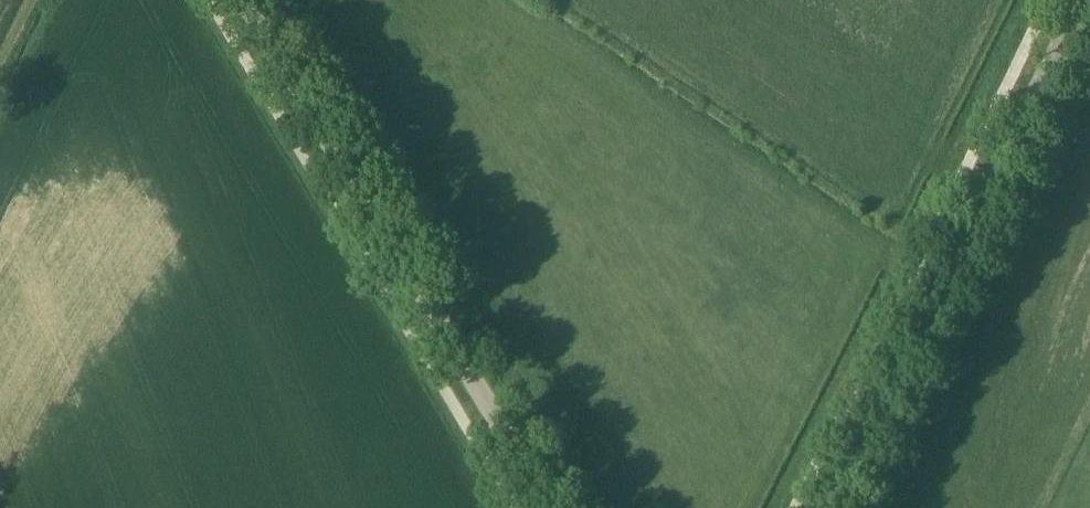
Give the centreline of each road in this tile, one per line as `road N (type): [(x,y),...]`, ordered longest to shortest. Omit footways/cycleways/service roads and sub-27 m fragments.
road 1 (unclassified): [(244,0),(552,507)]
road 2 (tertiary): [(834,507),(1088,0)]

